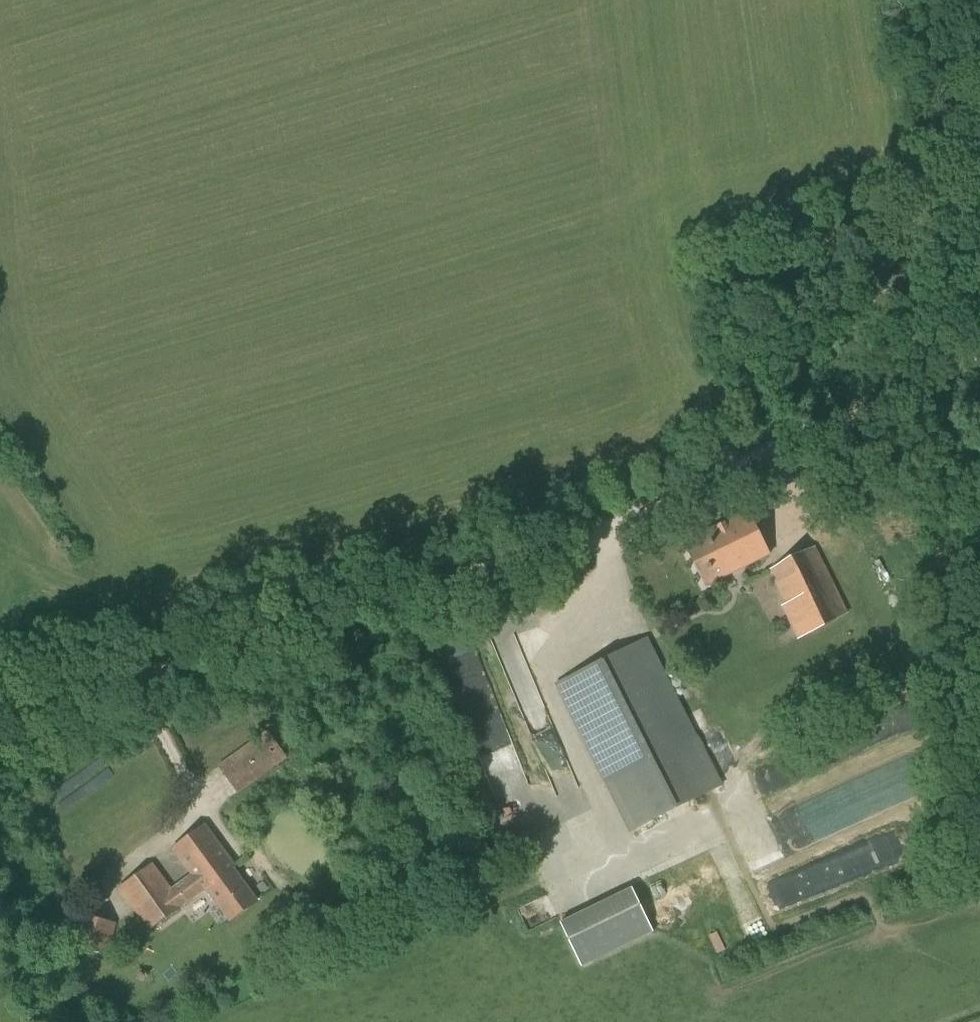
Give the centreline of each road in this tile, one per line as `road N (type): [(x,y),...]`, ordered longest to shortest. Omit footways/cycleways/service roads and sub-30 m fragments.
road 1 (track): [(0,728),(417,617),(979,367)]

